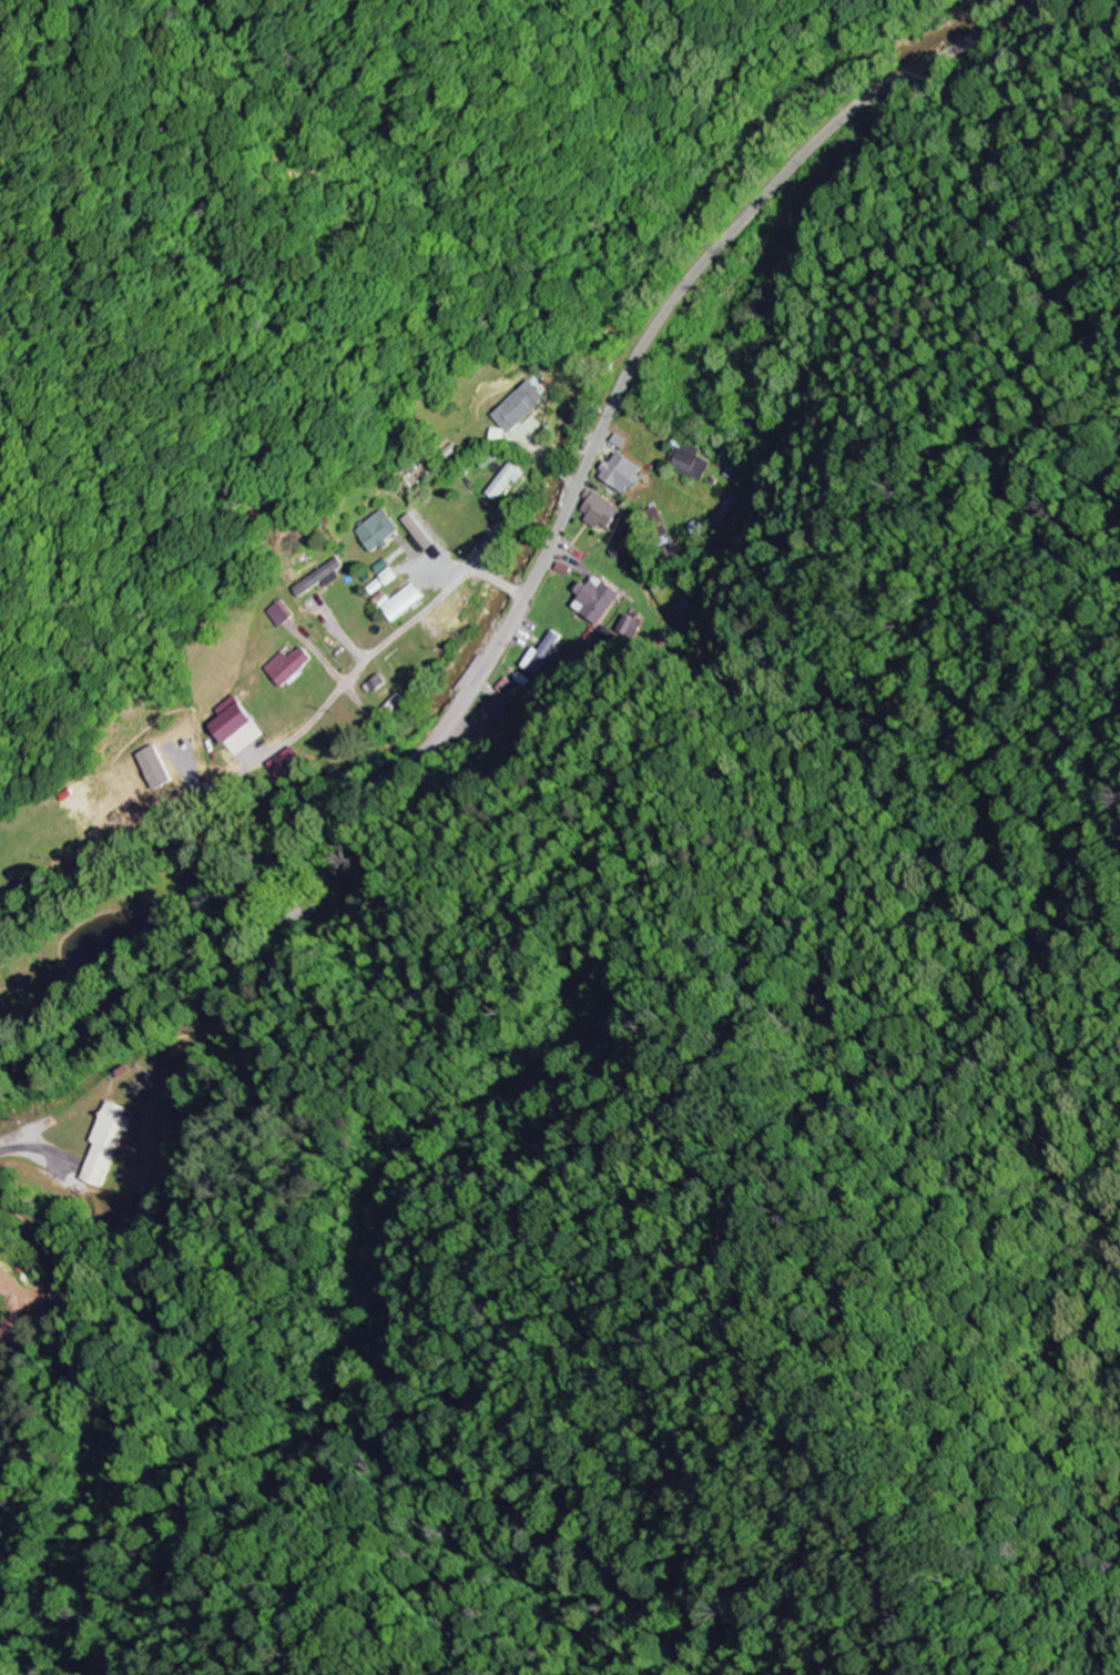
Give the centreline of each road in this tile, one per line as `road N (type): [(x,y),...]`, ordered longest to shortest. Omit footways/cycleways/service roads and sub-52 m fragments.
road 1 (residential): [(0,1085),(62,1054),(181,963),(246,908),(303,839),(413,758),(495,640),(619,375),(672,292),(834,120),(1037,0)]
road 2 (residential): [(304,728),(461,568),(519,595)]
road 3 (residential): [(420,610),(373,566),(332,507),(316,448)]

